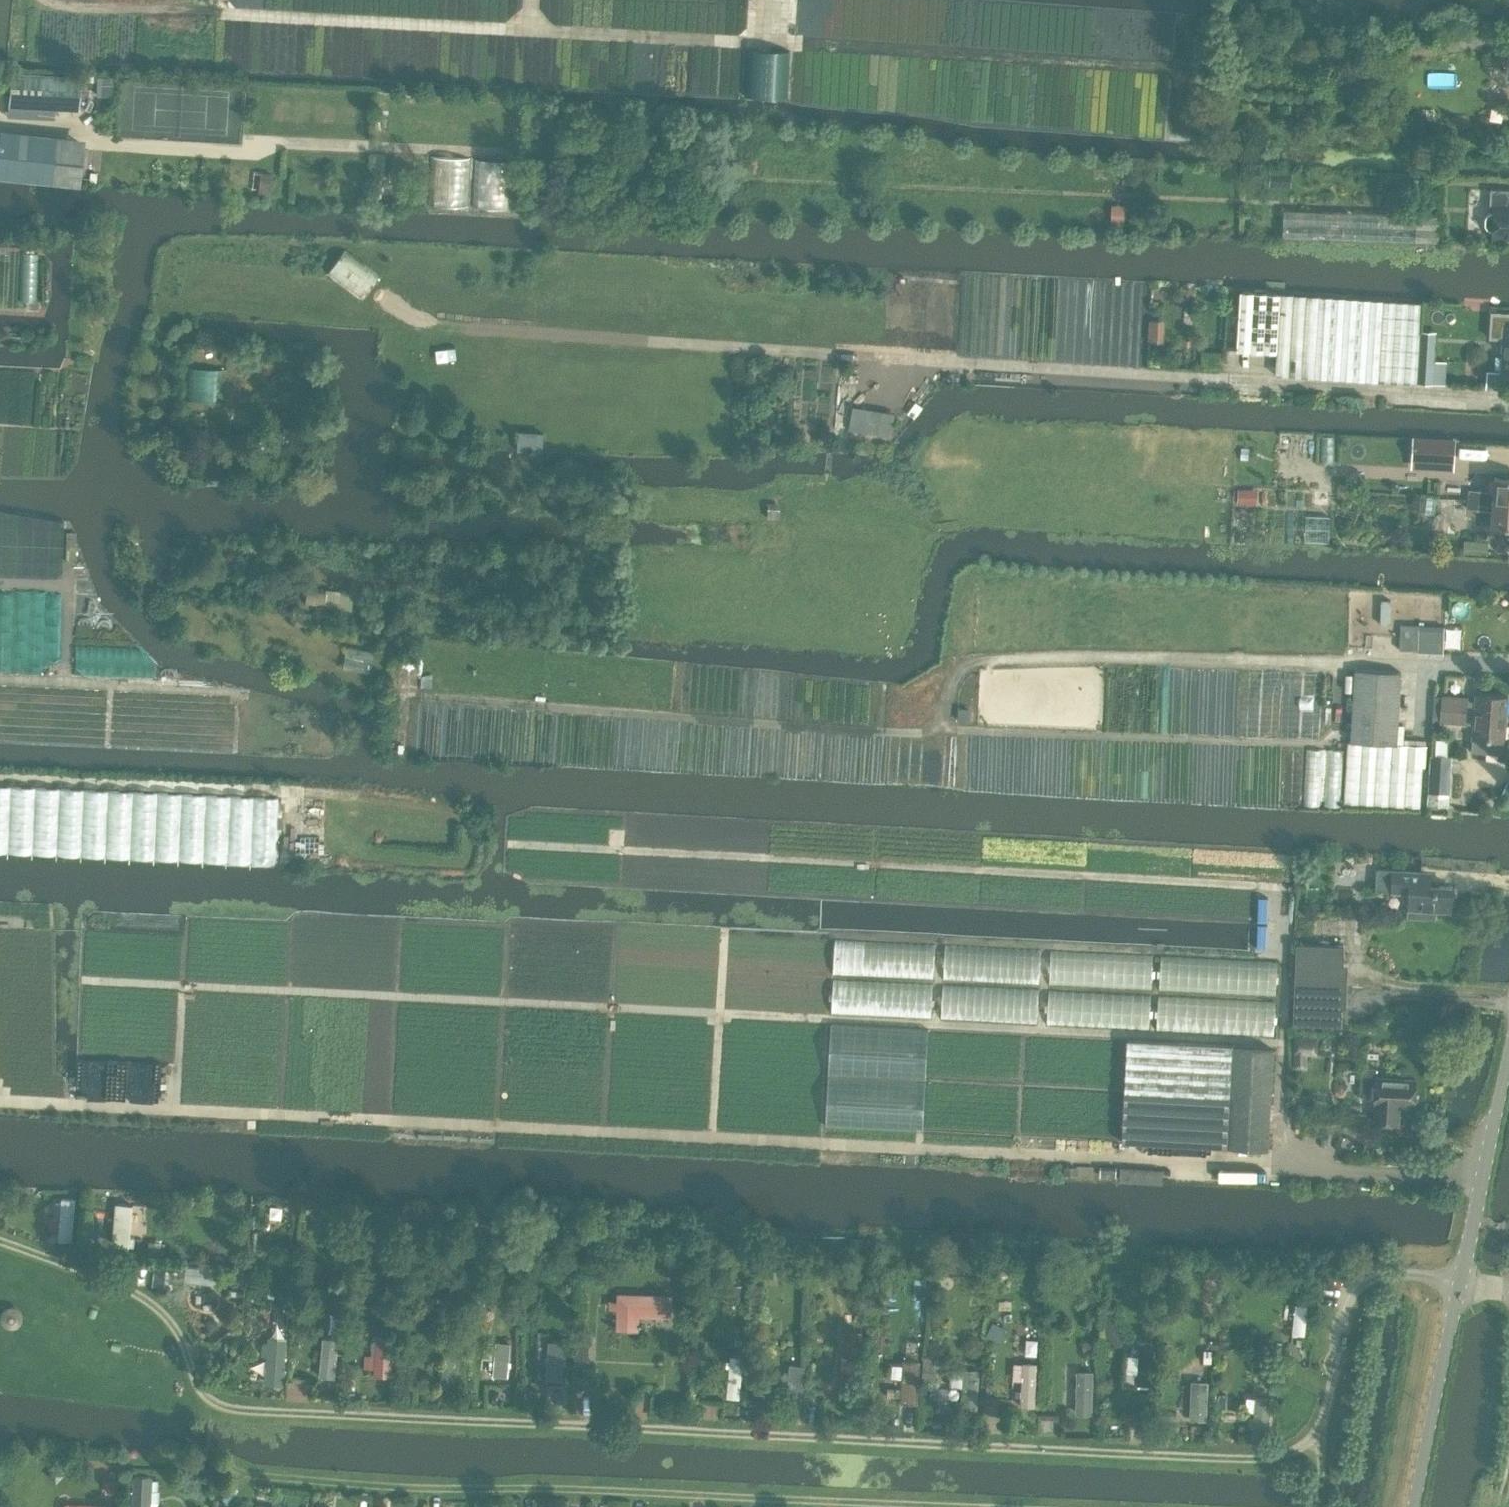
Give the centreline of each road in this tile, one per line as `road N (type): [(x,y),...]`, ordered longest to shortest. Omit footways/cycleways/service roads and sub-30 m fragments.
road 1 (track): [(1318,1441),(1268,1462),(255,1412),(212,1405),(171,1320),(129,1291),(0,1239)]
road 2 (track): [(1280,1169),(0,1102)]
road 3 (track): [(97,981),(1283,1042)]
road 4 (track): [(1290,890),(528,846)]
road 5 (track): [(902,1506),(335,1485),(210,1469),(212,1405)]
road 6 (unclassified): [(1414,1506),(1508,1061)]
road 7 (track): [(726,932),(713,1139)]
road 8 (track): [(210,1469),(54,1459)]
road 9 (track): [(1335,1367),(1318,1441),(1321,1506)]
road 10 (track): [(178,1111),(184,984)]

